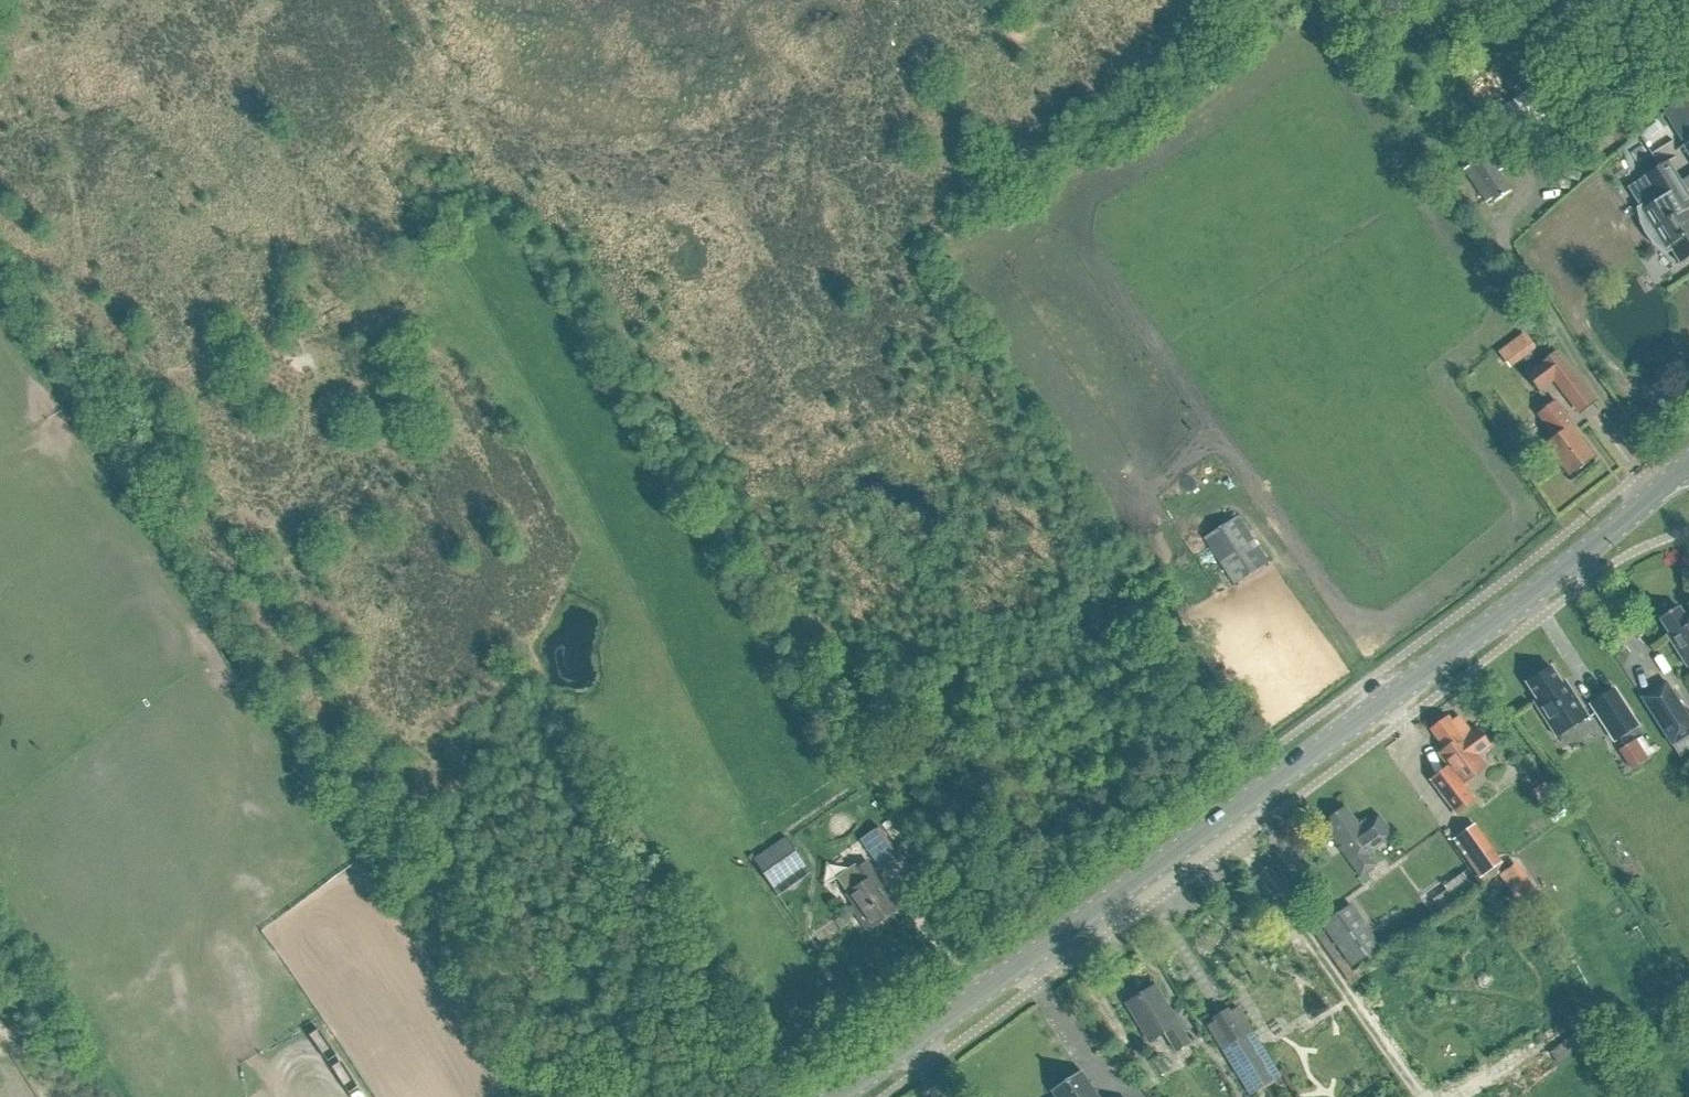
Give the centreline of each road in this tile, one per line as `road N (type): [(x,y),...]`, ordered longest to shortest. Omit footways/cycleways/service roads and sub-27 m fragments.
road 1 (primary): [(836,1096),(1519,604),(1688,463)]

